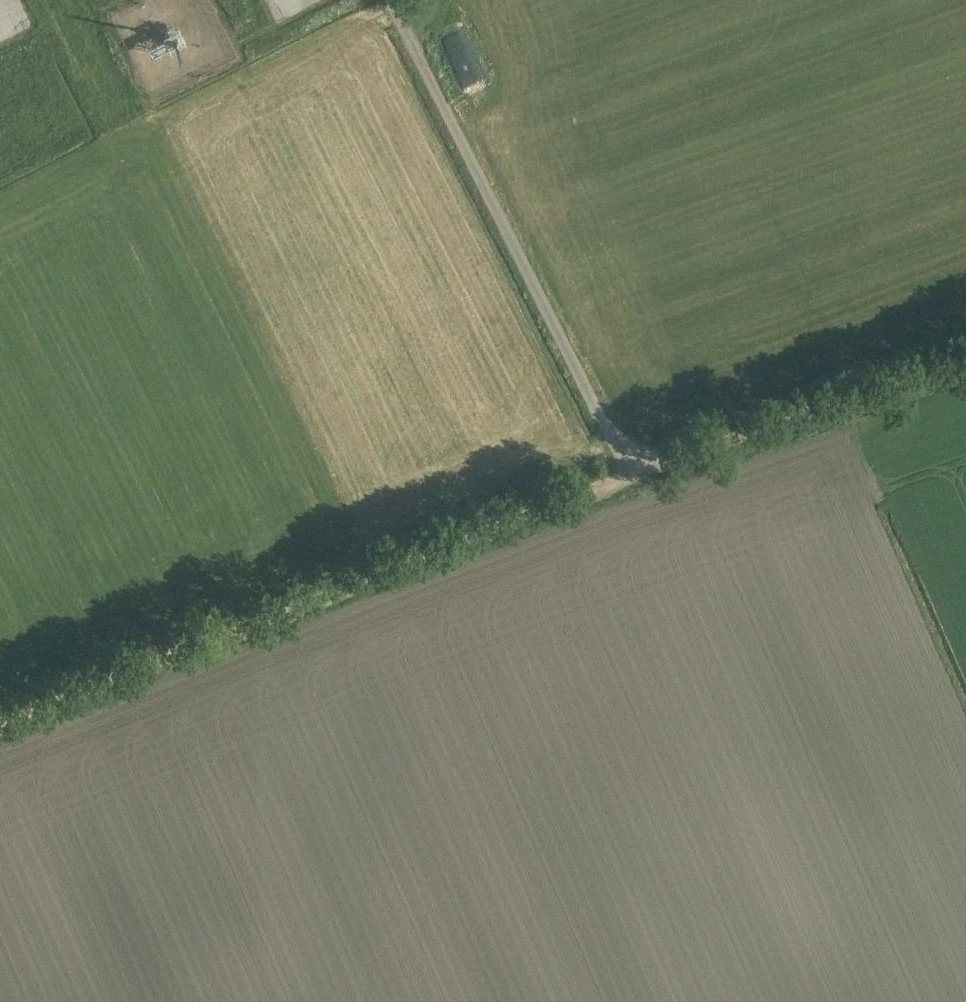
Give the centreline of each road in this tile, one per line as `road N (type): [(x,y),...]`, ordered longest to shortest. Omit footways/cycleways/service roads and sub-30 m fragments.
road 1 (track): [(0,728),(656,467)]
road 2 (unclassified): [(656,467),(965,358)]

